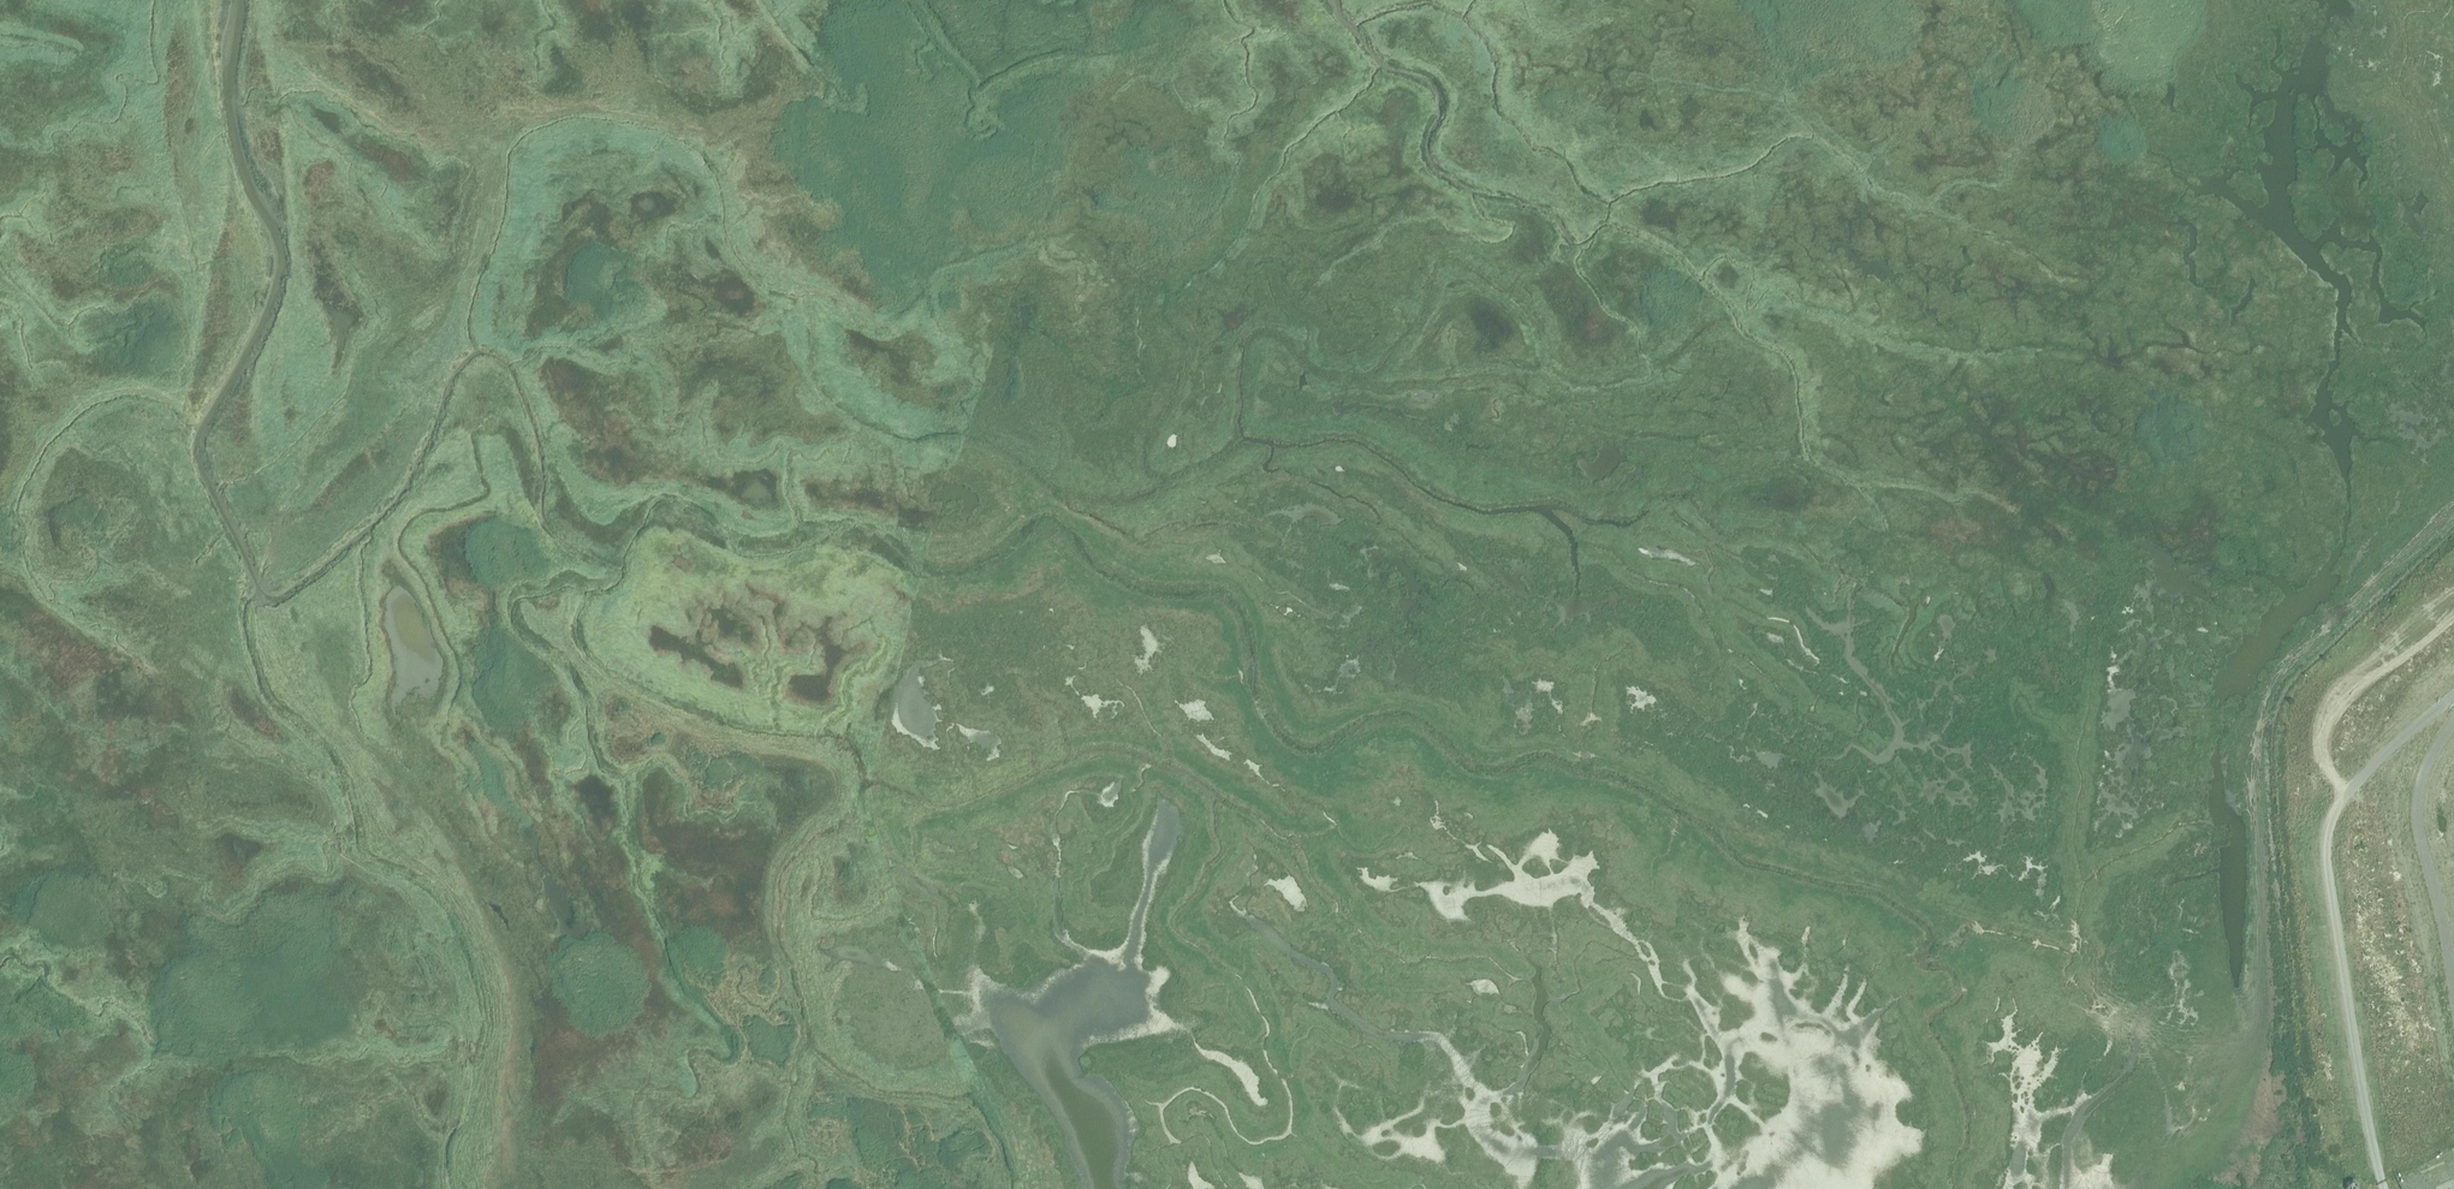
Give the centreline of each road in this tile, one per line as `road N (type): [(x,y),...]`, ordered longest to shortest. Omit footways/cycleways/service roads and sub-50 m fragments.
road 1 (track): [(2381,1183),(2338,979),(2326,838),(2342,799)]
road 2 (track): [(2453,723),(2421,782),(2416,817),(2453,988)]
road 3 (track): [(2342,799),(2320,753),(2327,711),(2453,591)]
road 4 (track): [(2342,799),(2453,697)]

